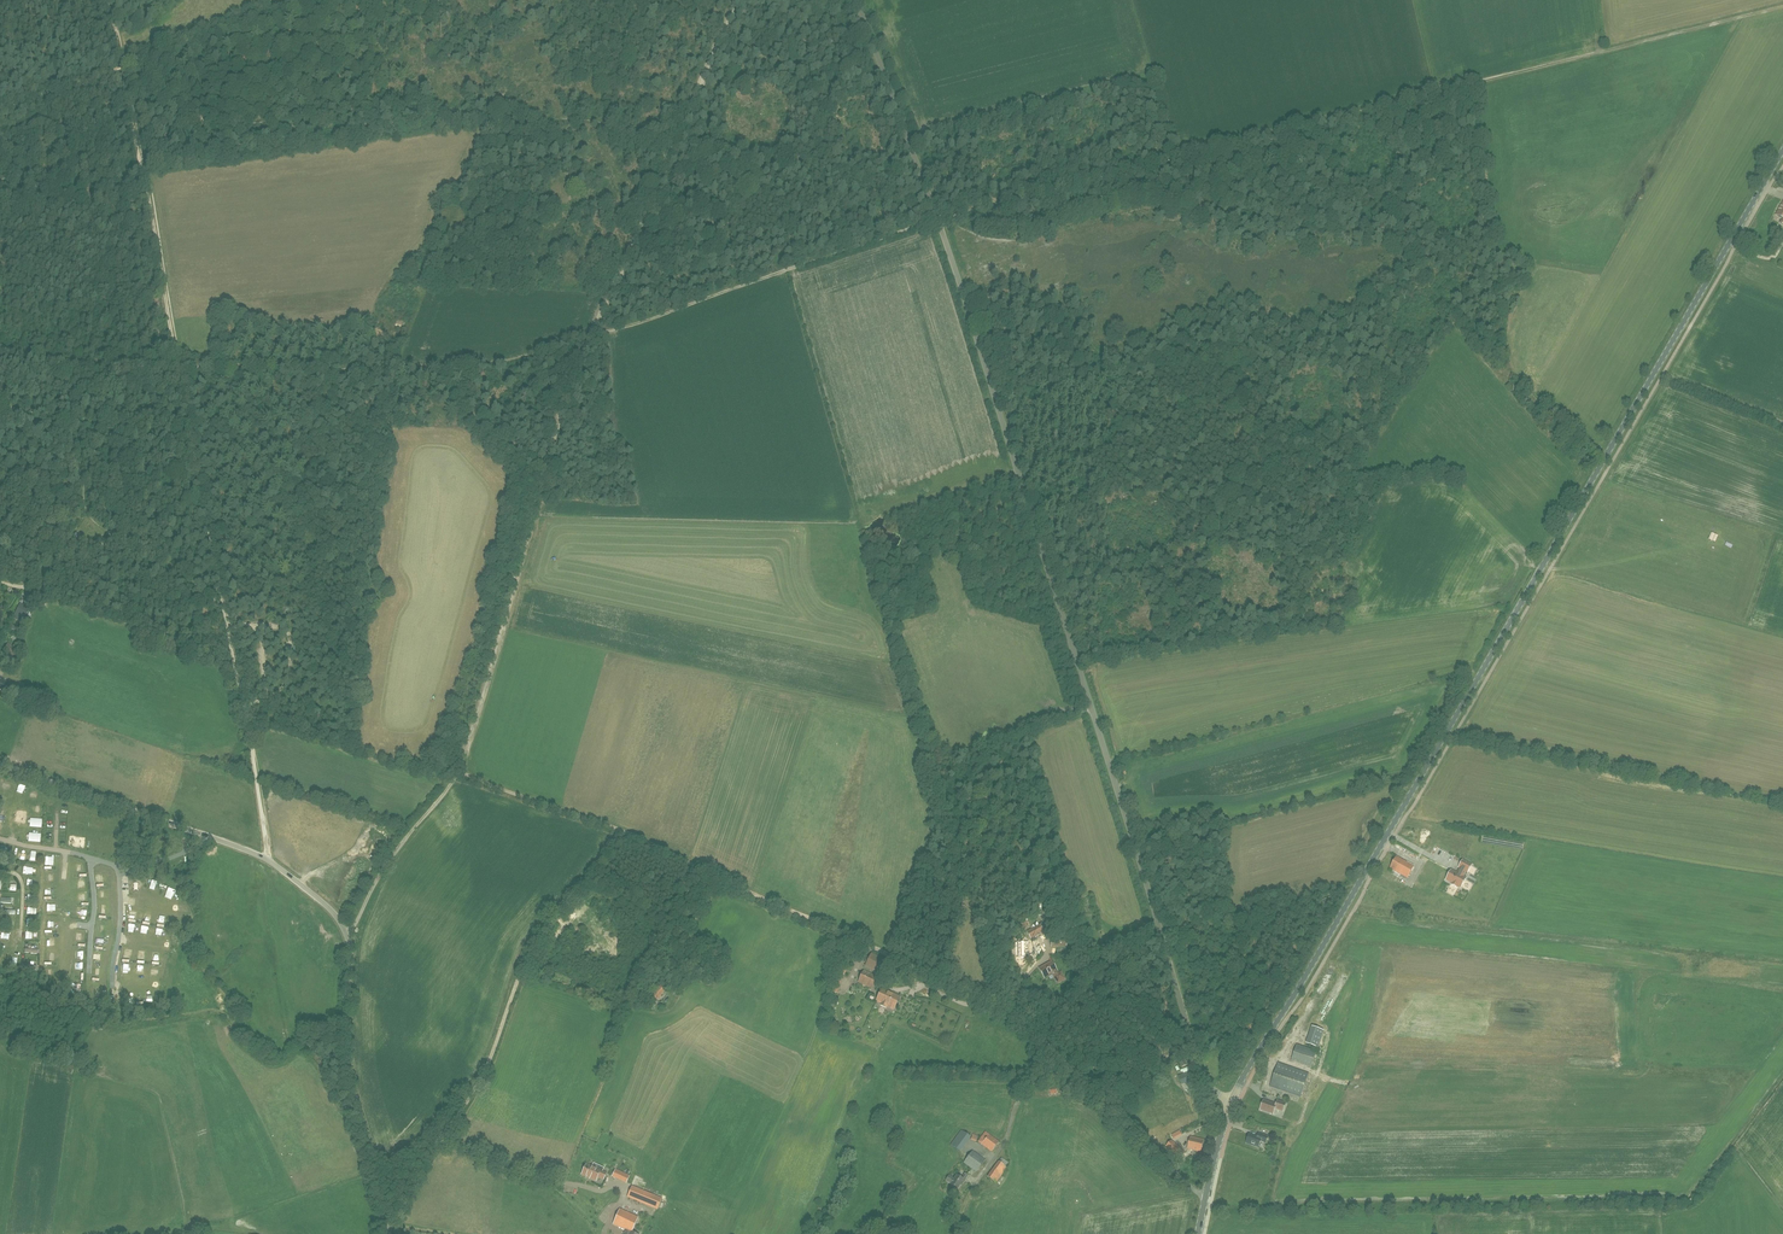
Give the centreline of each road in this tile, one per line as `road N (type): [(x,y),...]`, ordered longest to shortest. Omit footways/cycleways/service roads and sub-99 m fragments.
road 1 (unclassified): [(1232,1104),(1210,1085),(1195,1053),(949,254),(856,0)]
road 2 (tertiary): [(1232,1104),(1782,148)]
road 3 (unclassified): [(390,1216),(353,1086),(350,945),(339,919),(268,860),(0,765)]
road 4 (track): [(541,496),(596,333),(736,0)]
road 5 (track): [(1308,123),(1782,6)]
road 6 (unclassified): [(834,927),(1016,1014),(1206,1196)]
road 7 (track): [(596,333),(937,219)]
road 8 (track): [(441,1140),(491,1049),(514,982),(620,831)]
road 9 (track): [(459,772),(541,496)]
road 10 (track): [(178,367),(226,625)]
road 11 (track): [(937,219),(1172,158)]
road 12 (track): [(226,625),(268,860)]
road 13 (track): [(620,831),(834,927)]
road 14 (track): [(137,150),(178,367)]
road 15 (track): [(596,333),(494,365),(393,367)]
road 16 (track): [(124,65),(317,0)]
road 17 (track): [(348,934),(459,772)]
road 18 (track): [(459,772),(620,831)]
road 19 (track): [(1172,158),(1308,123)]
road 20 (track): [(0,112),(121,66)]
road 21 (track): [(655,971),(650,921),(583,885)]

